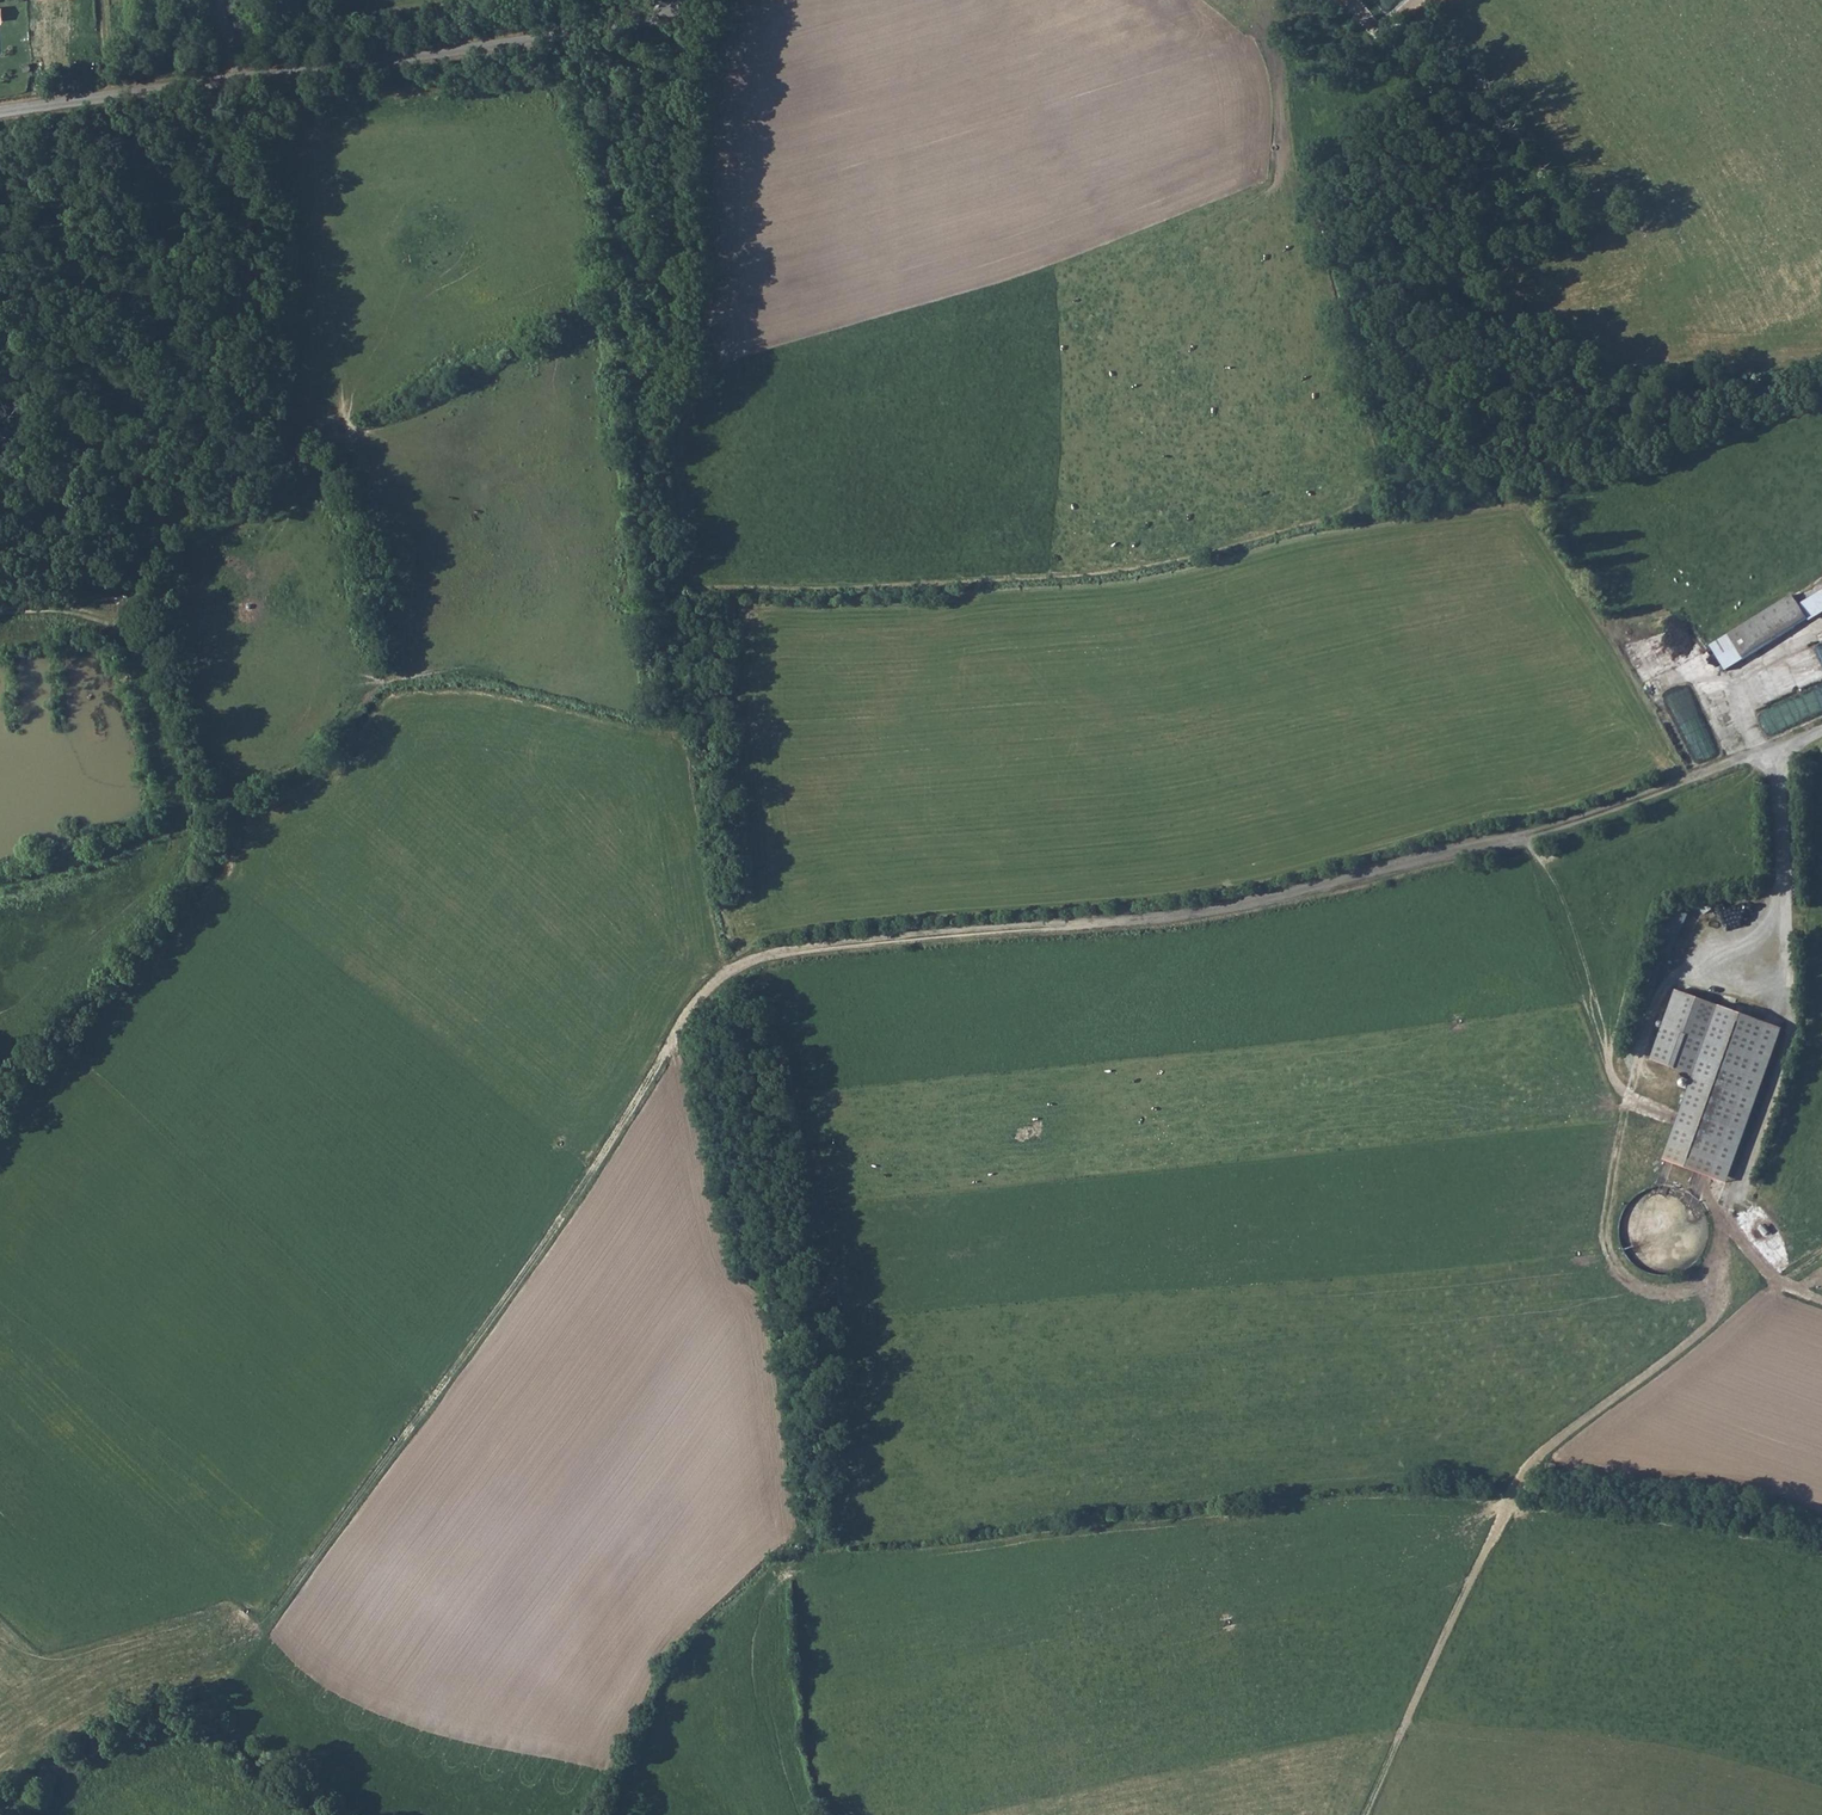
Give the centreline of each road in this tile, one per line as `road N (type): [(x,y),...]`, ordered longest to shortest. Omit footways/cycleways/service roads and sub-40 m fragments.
road 1 (track): [(275,1613),(724,976),(773,957),(917,936),(1199,916),(1523,835),(1775,755)]
road 2 (unclassified): [(0,114),(675,17),(697,0)]
road 3 (track): [(1821,1303),(1744,1248),(1713,1208)]
road 4 (track): [(0,617),(85,613),(124,622)]

